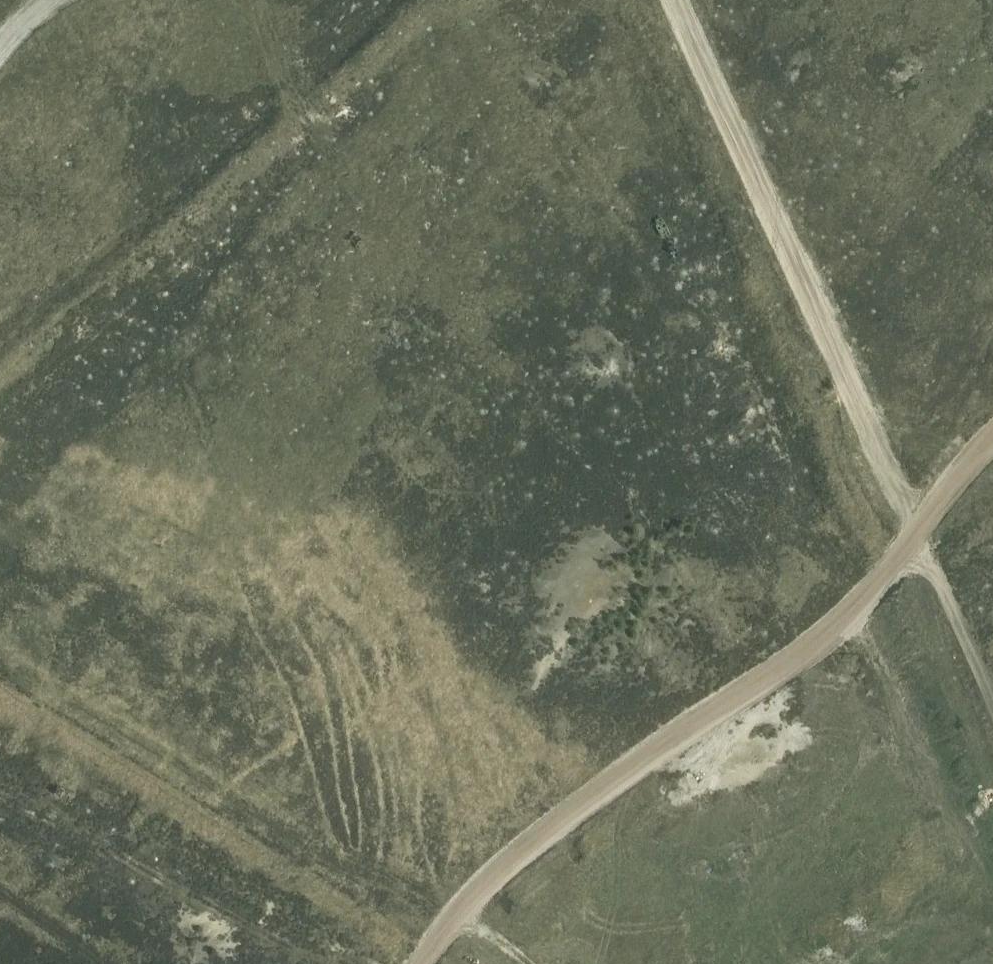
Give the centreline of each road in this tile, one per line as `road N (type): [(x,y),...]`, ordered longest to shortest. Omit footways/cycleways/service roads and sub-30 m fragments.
road 1 (track): [(678,0),(919,532),(825,641),(548,835),(473,896),(417,963)]
road 2 (track): [(992,699),(919,532),(992,445)]

